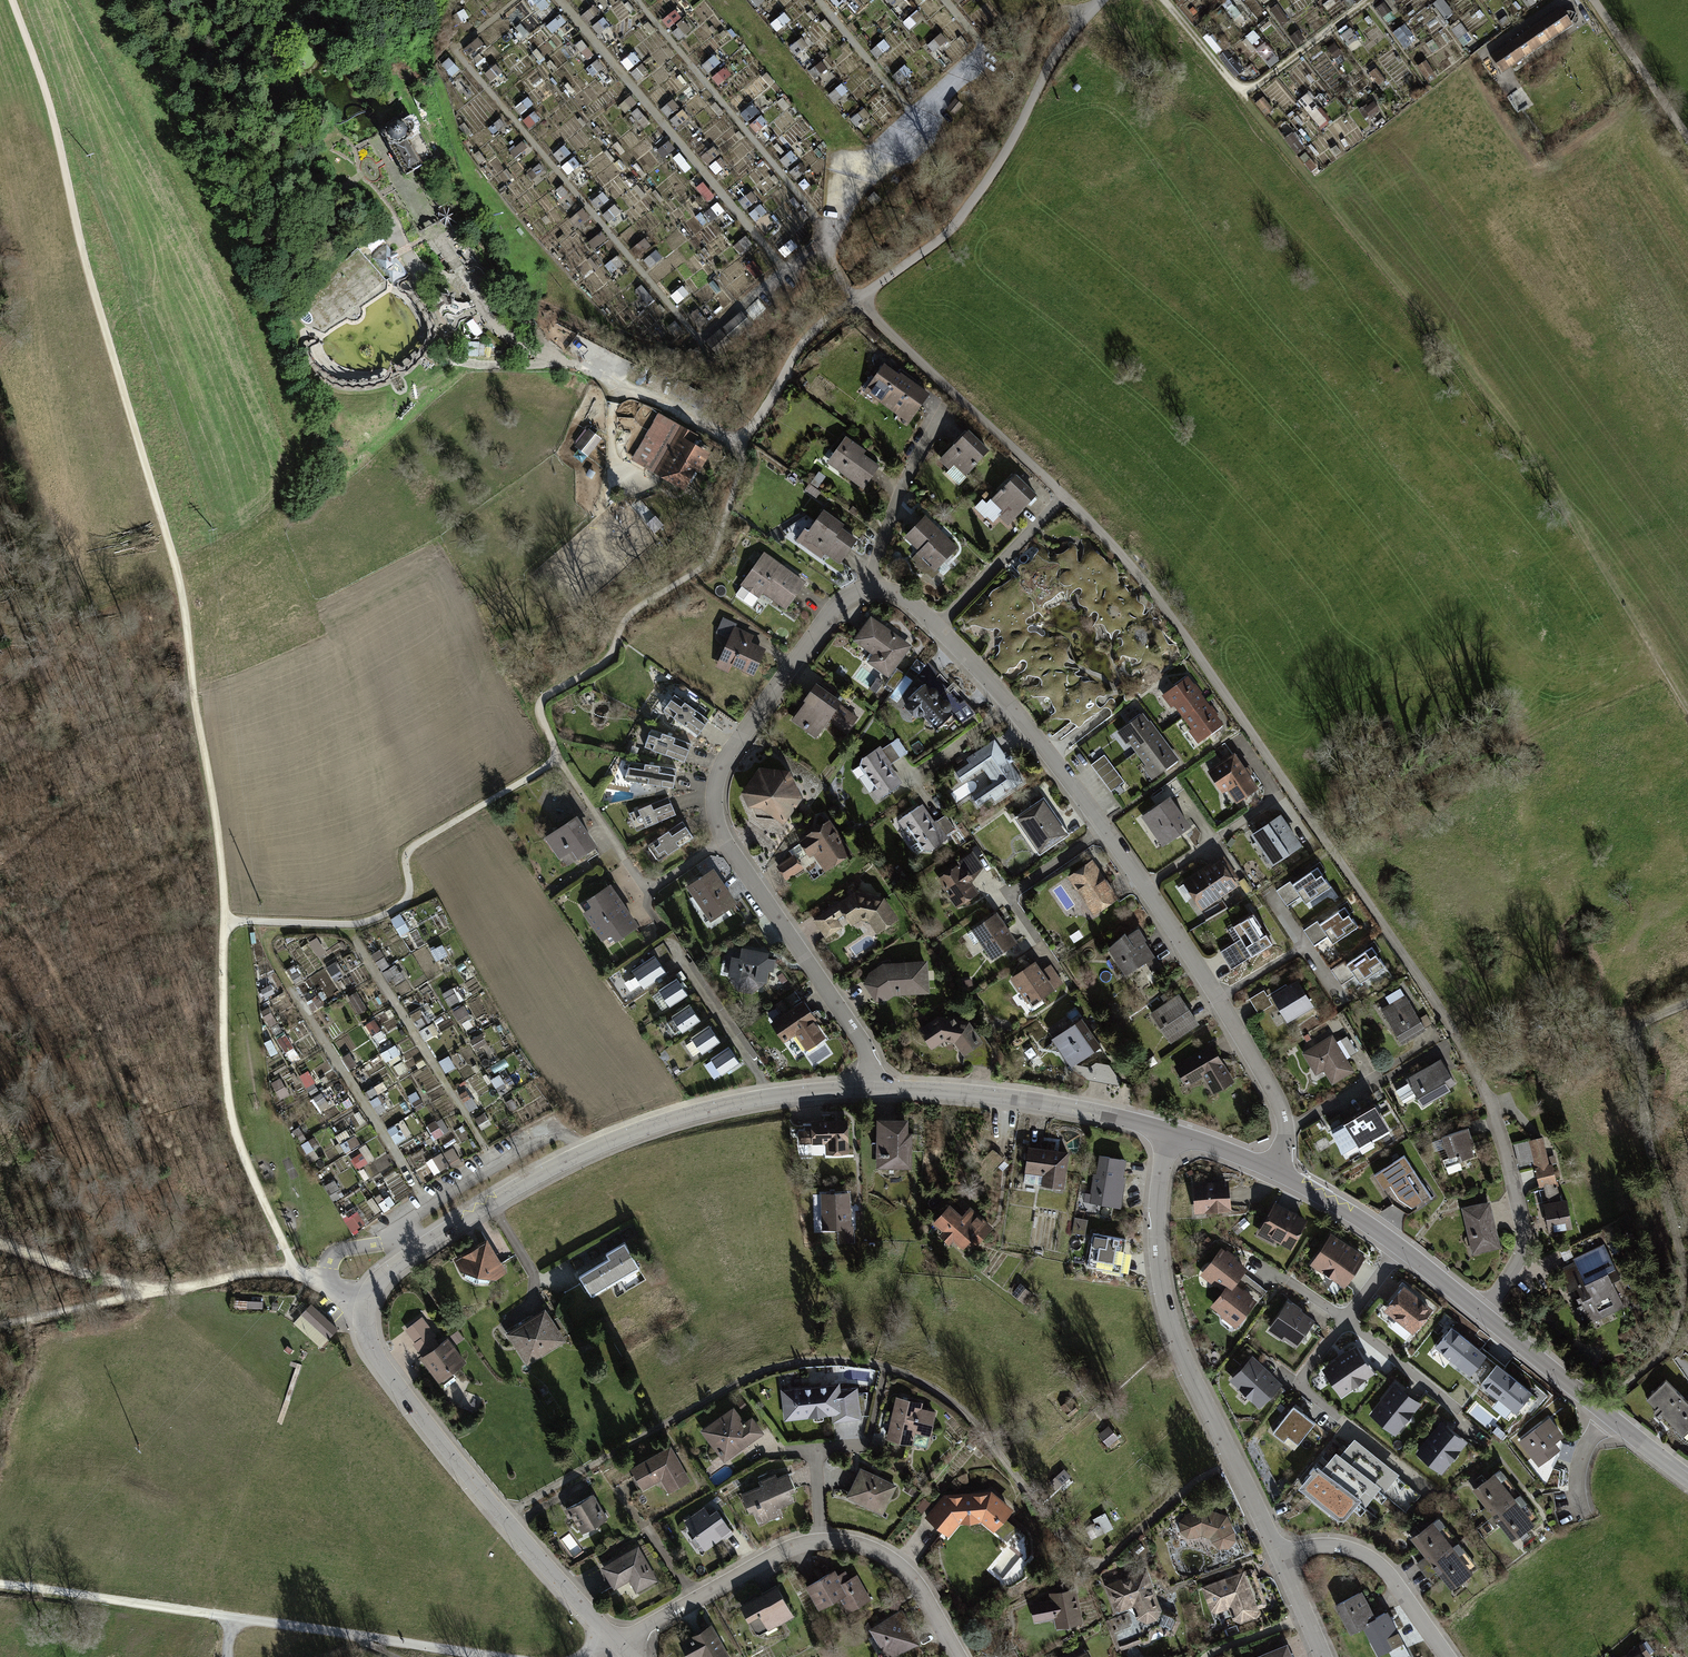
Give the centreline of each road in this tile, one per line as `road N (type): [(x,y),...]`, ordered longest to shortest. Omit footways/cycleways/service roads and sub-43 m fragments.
road 1 (track): [(1100,0),(1060,48),(960,218),(798,348),(741,448),(711,562),(631,612),(607,662),(544,697),(539,714),(556,755),(550,763),(410,849),(409,897),(379,918),(357,925),(225,920)]
road 2 (residential): [(870,1086),(865,1046),(724,839),(715,794),(727,756),(836,607),(849,595),(884,590),(916,605),(1012,705),(1146,886),(1279,1100),(1287,1131),(1275,1169)]
road 3 (track): [(294,1272),(228,1102),(223,868),(179,579),(82,249),(53,113),(12,0)]
road 4 (residential): [(856,301),(1147,584),(1440,1007),(1481,1081),(1523,1235),(1483,1314)]
road 5 (residential): [(870,1086),(707,1109),(592,1147),(419,1249),(388,1271),(367,1301),(365,1325),(380,1363),(618,1645)]
road 6 (track): [(1165,0),(1547,474),(1687,715)]
road 7 (track): [(504,1519),(756,1371),(813,1358),(886,1366),(962,1409),(1095,1564),(1175,1497)]
road 8 (residential): [(1172,1132),(1156,1242),(1167,1310),(1278,1555)]
road 9 (residential): [(618,1645),(787,1546),(823,1541),(868,1546),(909,1569),(960,1656)]
road 10 (residential): [(1172,1132),(1039,1099),(870,1086)]
road 11 (track): [(231,1616),(507,1656)]
road 12 (residential): [(1687,1480),(1483,1314)]
road 13 (residential): [(1483,1314),(1366,1223),(1275,1169)]
road 14 (track): [(0,1583),(231,1616)]
road 15 (residential): [(1454,1656),(1407,1585),(1373,1554),(1334,1544),(1278,1555)]
road 16 (track): [(0,680),(49,645),(70,617),(151,595),(184,603)]
road 17 (track): [(150,1292),(0,1242)]
road 18 (track): [(150,1292),(0,1325)]
road 19 (track): [(294,1272),(250,1272),(150,1292)]

